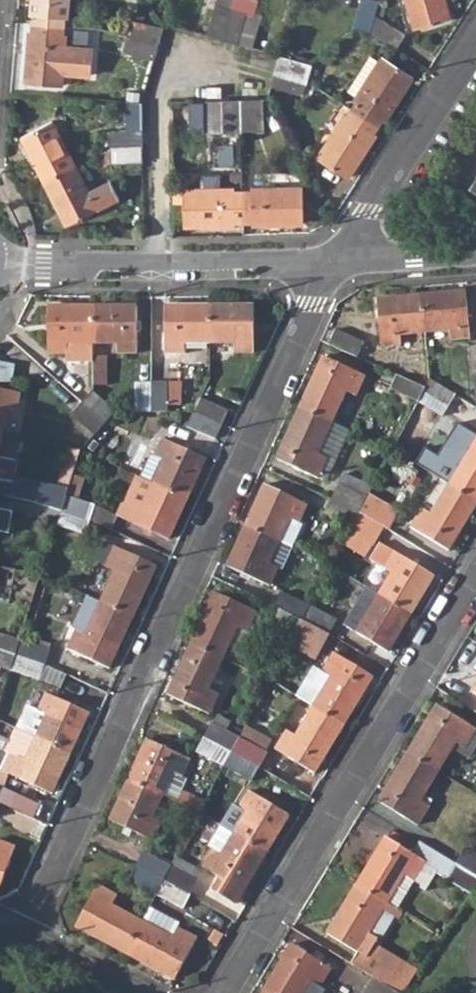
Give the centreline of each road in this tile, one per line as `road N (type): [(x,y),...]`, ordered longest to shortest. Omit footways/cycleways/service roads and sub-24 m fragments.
road 1 (residential): [(25,930),(332,262)]
road 2 (residential): [(475,577),(223,992)]
road 3 (residential): [(332,262),(162,271),(0,261)]
road 4 (residential): [(475,42),(332,262)]
road 5 (residential): [(475,252),(332,262)]
road 6 (residential): [(147,992),(25,930)]

